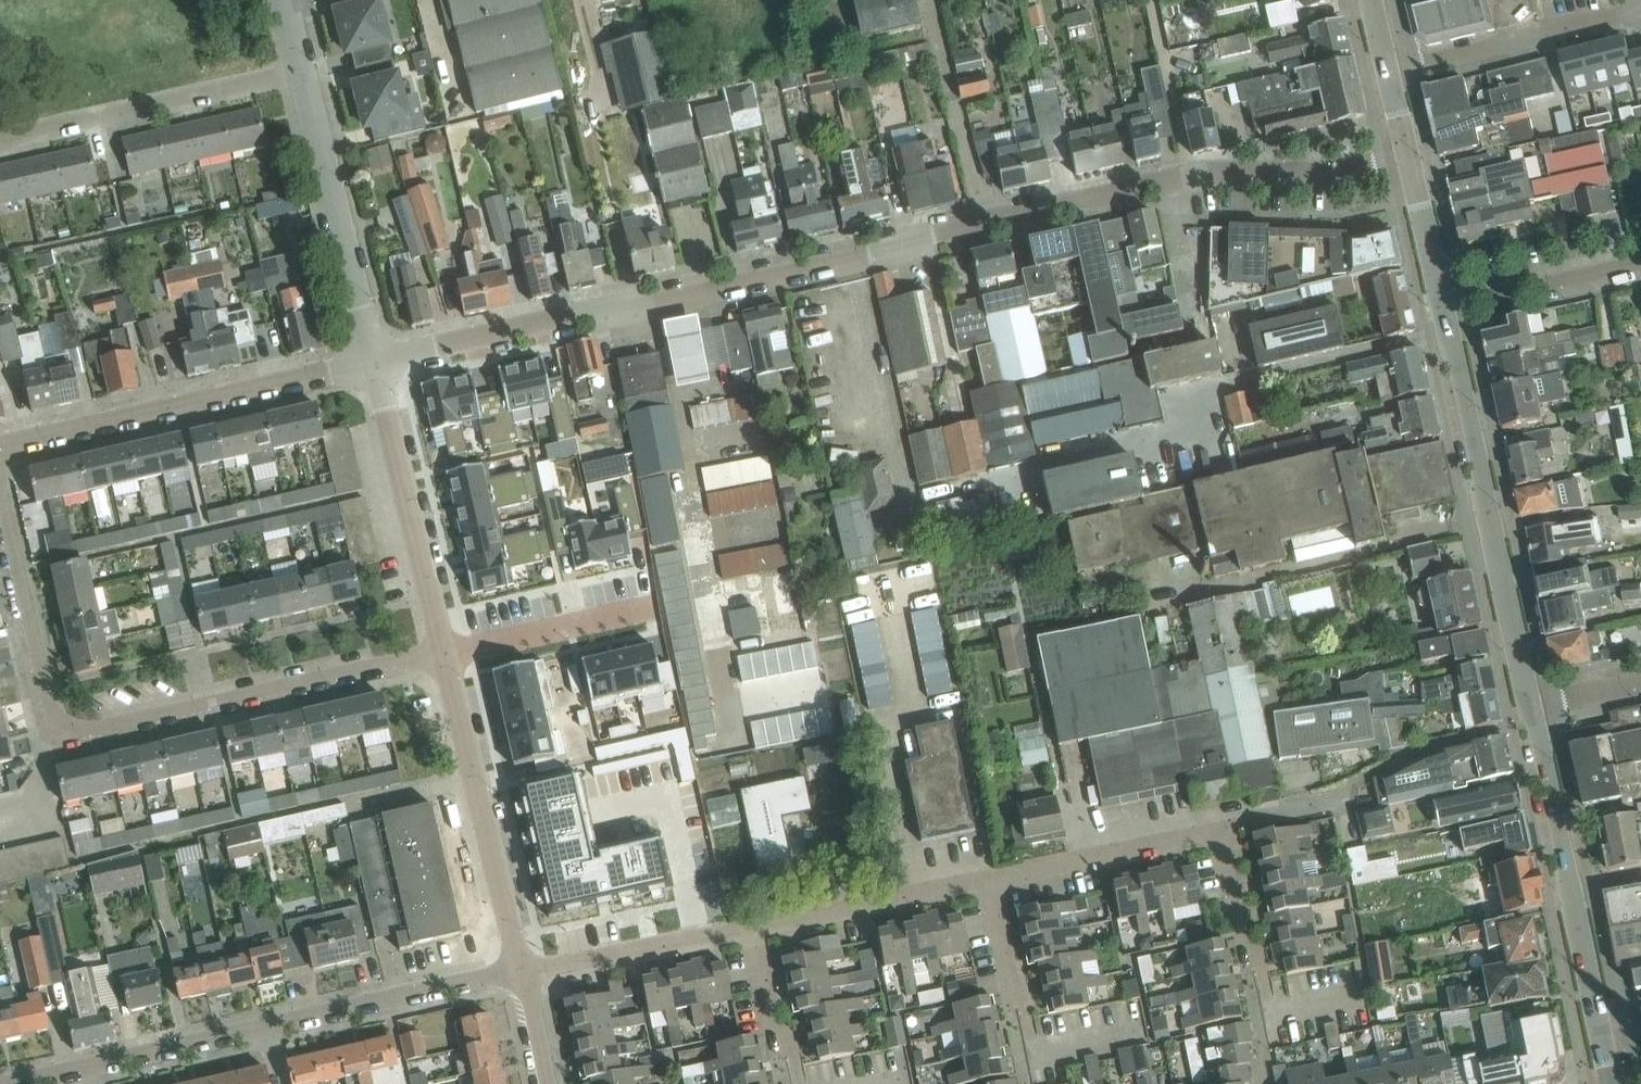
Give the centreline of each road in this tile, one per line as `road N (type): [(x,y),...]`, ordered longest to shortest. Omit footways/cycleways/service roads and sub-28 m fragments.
road 1 (residential): [(373,362),(661,305),(1202,176),(1346,176),(1413,160)]
road 2 (residential): [(444,650),(86,735),(65,733),(53,720),(0,481)]
road 3 (residential): [(0,1082),(522,972)]
road 4 (residential): [(1531,708),(1444,309)]
road 5 (residential): [(1613,1083),(1531,708)]
road 6 (residential): [(0,445),(373,362)]
road 7 (residential): [(984,880),(1218,829),(1239,936),(1254,964)]
road 8 (residential): [(522,972),(444,650)]
road 9 (residential): [(300,72),(0,139)]
road 10 (residential): [(373,362),(300,72)]
road 11 (residential): [(444,650),(373,362)]
road 12 (residential): [(1391,71),(1640,8)]
road 13 (residential): [(522,972),(755,926)]
road 14 (residential): [(755,926),(984,880)]
road 15 (residential): [(652,602),(444,650)]
road 16 (residential): [(1444,309),(1640,263)]
road 17 (residential): [(984,880),(1021,1030)]
road 18 (residential): [(1444,309),(1413,160)]
road 19 (residential): [(755,926),(782,1050)]

